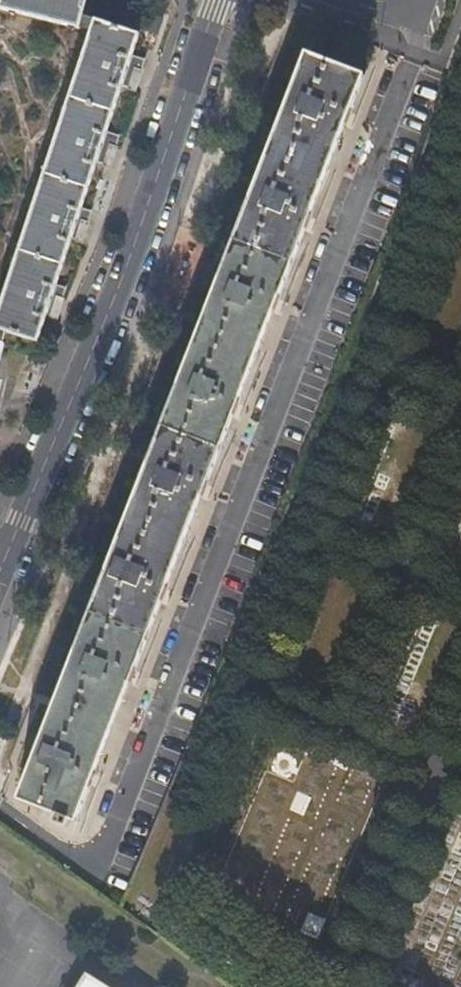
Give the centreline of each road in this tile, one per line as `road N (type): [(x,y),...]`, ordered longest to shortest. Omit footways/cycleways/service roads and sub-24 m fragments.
road 1 (residential): [(1,568),(97,342),(217,0)]
road 2 (residential): [(325,0),(421,30),(433,0)]

